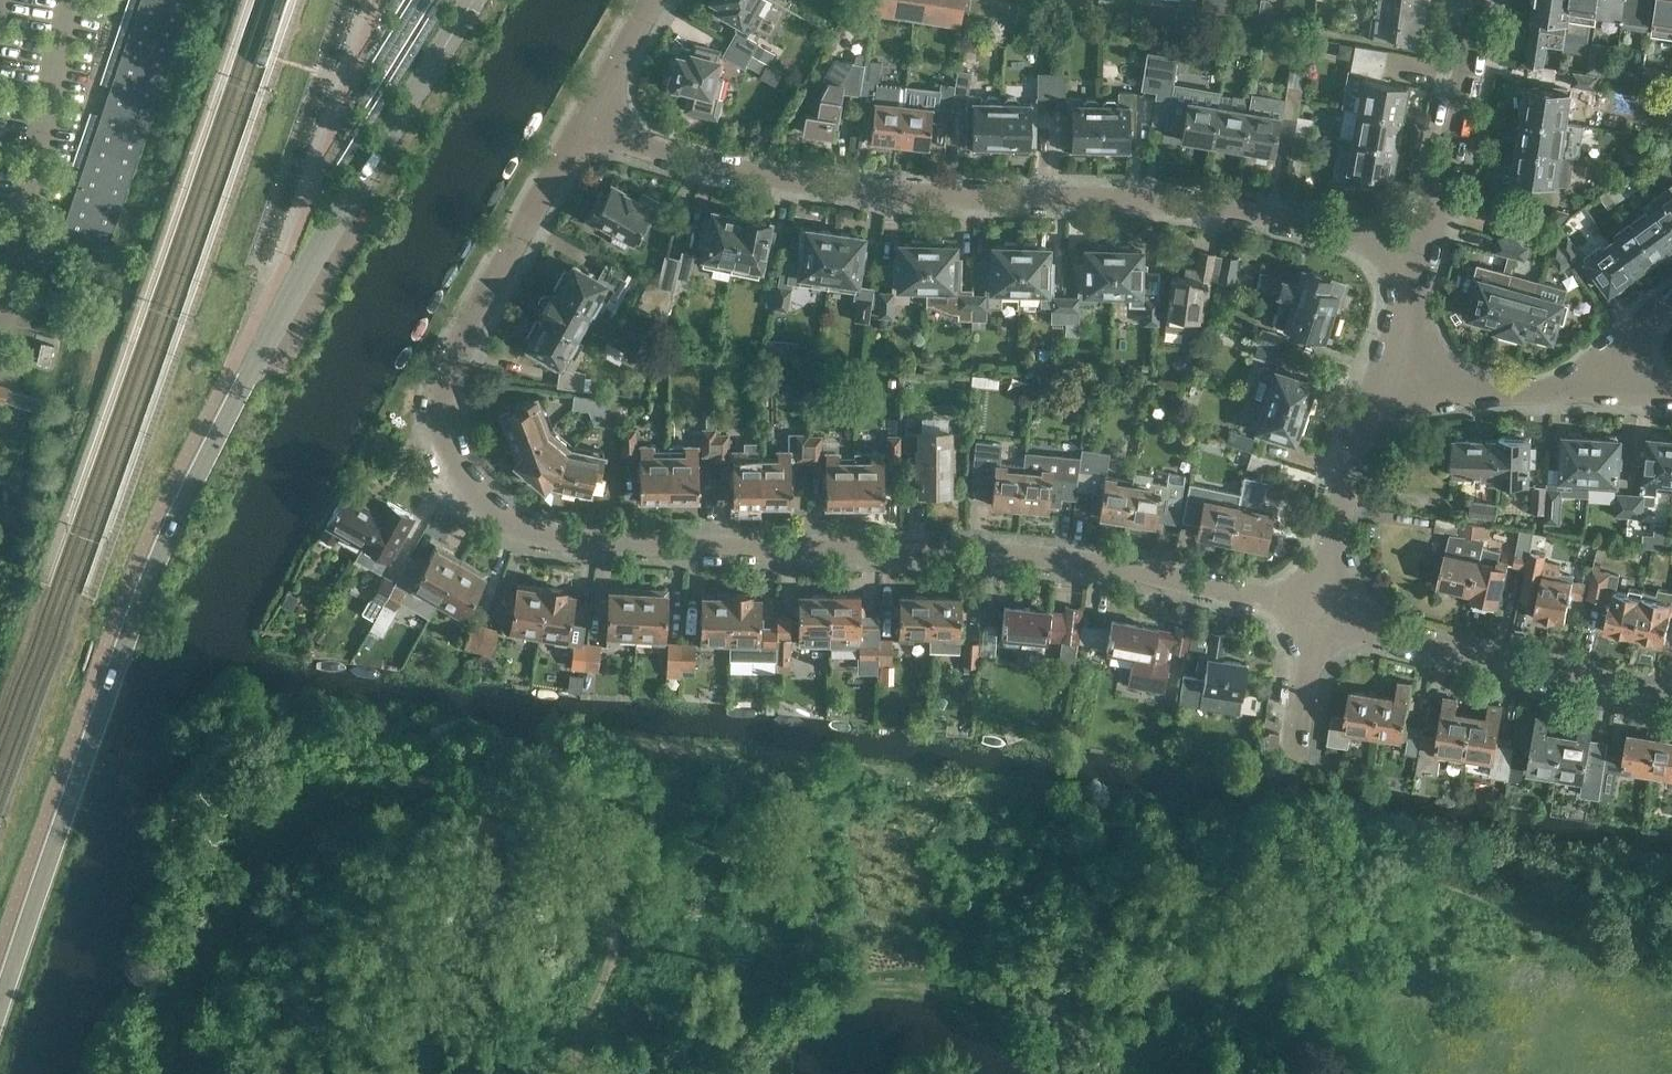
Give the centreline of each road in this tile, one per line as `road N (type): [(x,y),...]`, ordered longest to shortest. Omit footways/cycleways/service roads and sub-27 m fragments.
road 1 (residential): [(1319,606),(1045,564),(625,548),(544,535),(508,520),(474,496),(458,470),(440,403),(445,376),(590,115)]
road 2 (tertiary): [(0,1003),(173,526),(312,260),(472,0)]
road 3 (residential): [(1417,247),(1305,216),(1191,201),(833,187),(662,151),(590,115)]
road 4 (residential): [(1671,691),(1442,646),(1319,606)]
road 5 (residential): [(1417,247),(1474,69),(1487,0)]
road 6 (residential): [(1319,606),(1364,434),(1394,367)]
road 7 (residential): [(1606,387),(1503,390),(1394,367)]
road 8 (residential): [(1295,743),(1319,606)]
road 9 (residential): [(590,115),(655,0)]
road 10 (residential): [(1394,367),(1417,247)]

